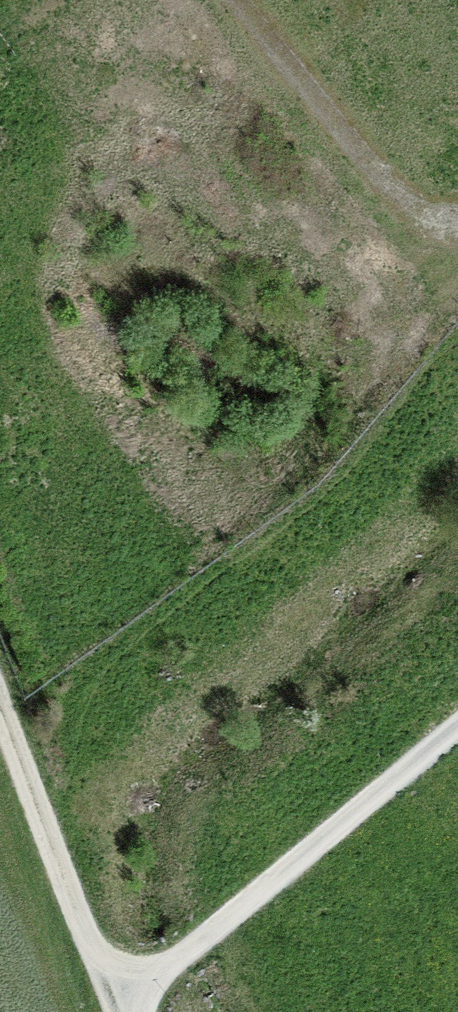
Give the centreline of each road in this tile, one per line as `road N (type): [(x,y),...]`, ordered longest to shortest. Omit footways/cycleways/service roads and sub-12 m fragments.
road 1 (track): [(457,728),(118,1011)]
road 2 (track): [(457,241),(427,232),(410,214),(230,0)]
road 3 (track): [(0,717),(117,1009)]

